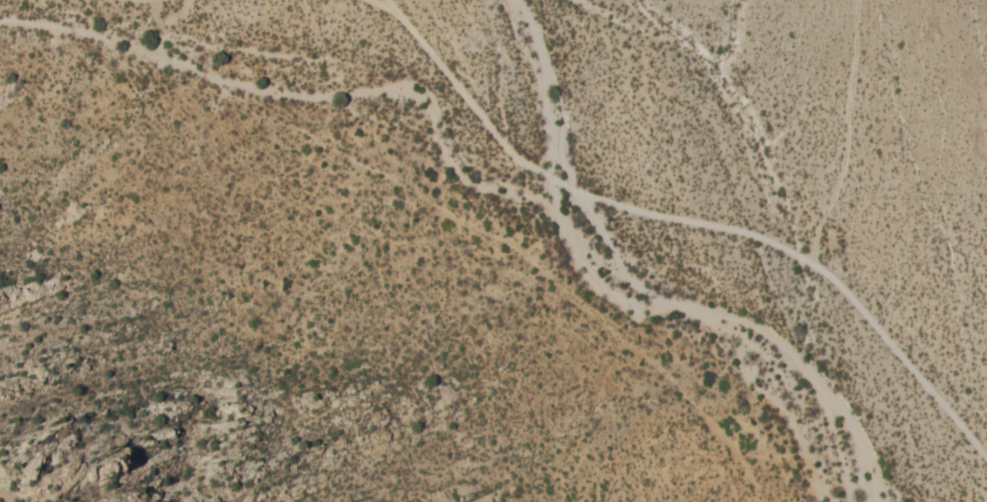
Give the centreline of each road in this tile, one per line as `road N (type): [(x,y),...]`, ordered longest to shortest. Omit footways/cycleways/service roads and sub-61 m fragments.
road 1 (track): [(986,457),(830,274),(747,232),(613,202),(529,165),(396,11)]
road 2 (track): [(765,501),(720,429),(673,379),(506,241),(434,202),(401,167),(332,63),(305,0)]

